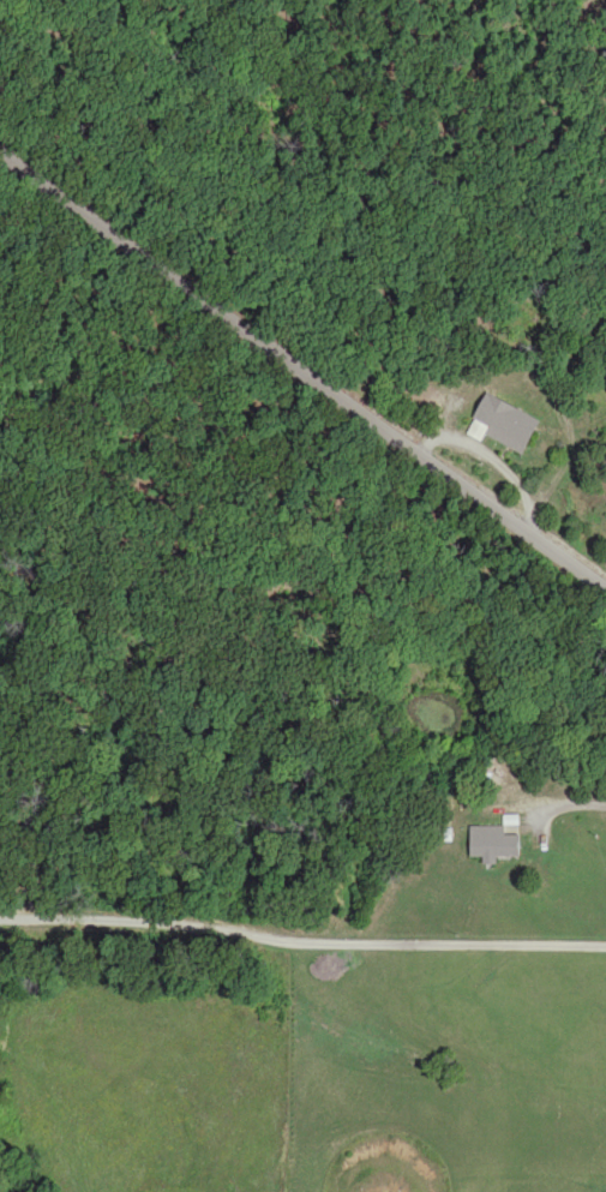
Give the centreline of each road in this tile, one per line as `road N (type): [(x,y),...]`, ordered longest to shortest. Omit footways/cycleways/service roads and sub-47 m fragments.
road 1 (residential): [(605,600),(460,517),(0,122)]

